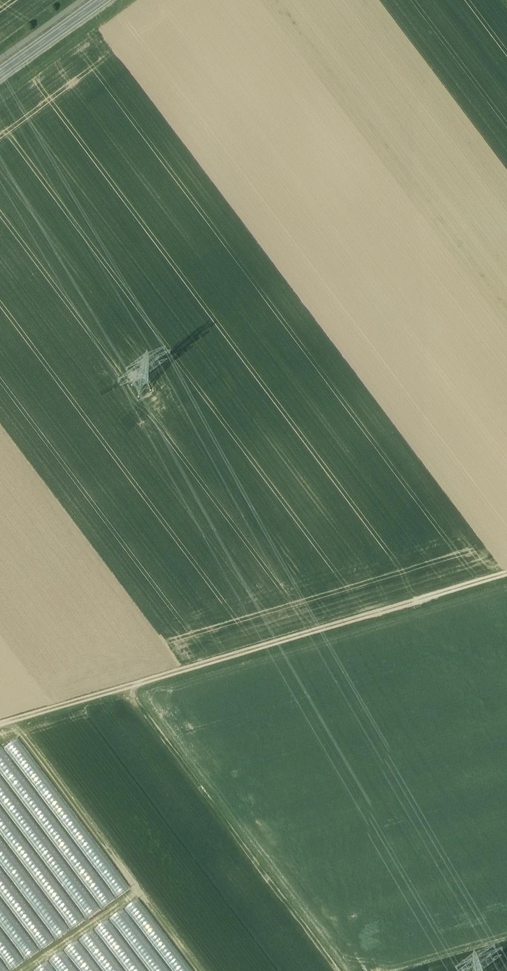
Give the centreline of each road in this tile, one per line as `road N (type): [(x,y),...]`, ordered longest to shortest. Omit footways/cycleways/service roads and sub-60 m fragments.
road 1 (track): [(506,582),(0,732)]
road 2 (track): [(335,970),(131,693)]
road 3 (secondary): [(102,0),(0,74)]

